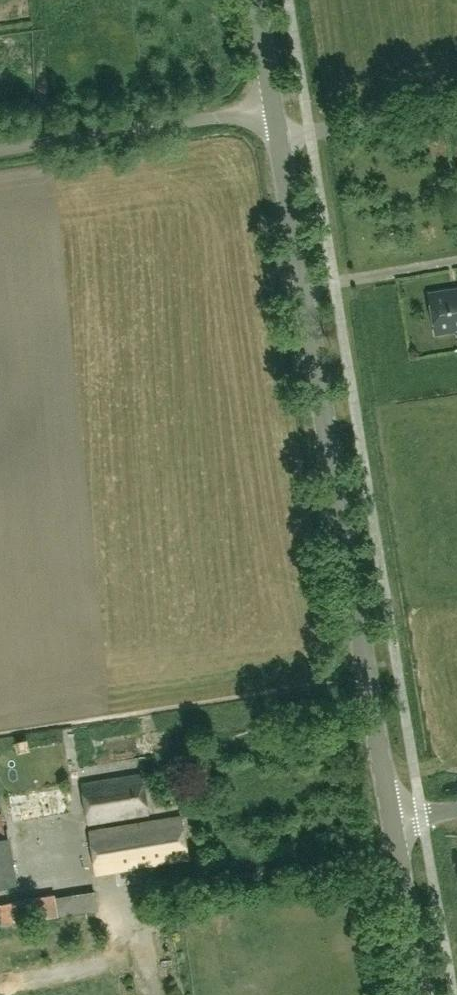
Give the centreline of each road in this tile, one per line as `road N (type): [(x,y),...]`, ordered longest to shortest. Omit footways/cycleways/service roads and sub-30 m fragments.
road 1 (tertiary): [(392,819),(275,106)]
road 2 (unclassified): [(275,106),(0,148)]
road 3 (tertiary): [(423,994),(392,819)]

